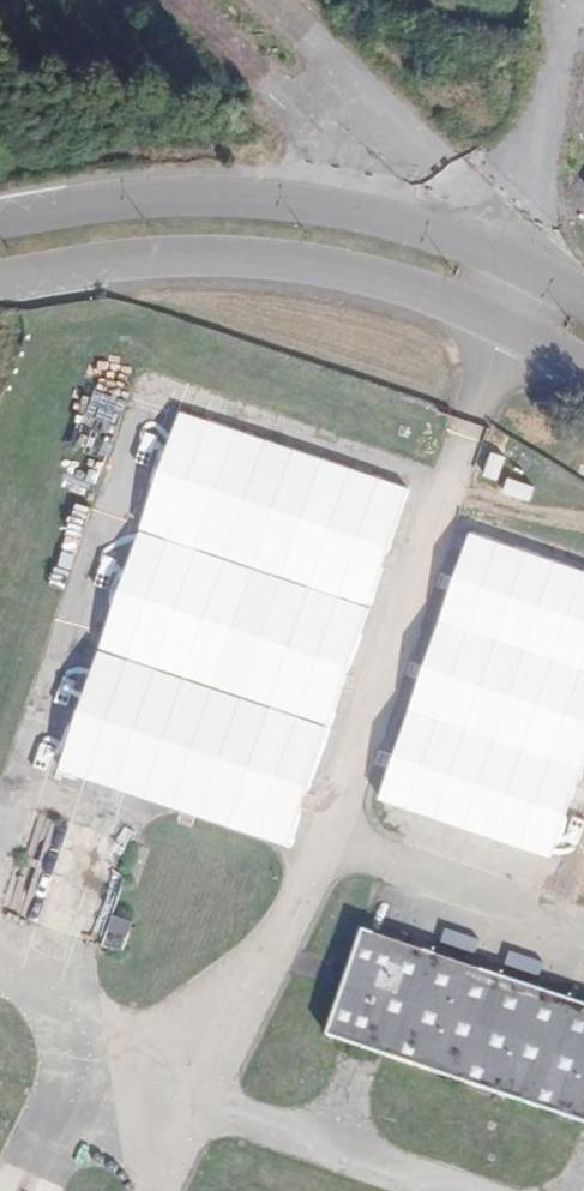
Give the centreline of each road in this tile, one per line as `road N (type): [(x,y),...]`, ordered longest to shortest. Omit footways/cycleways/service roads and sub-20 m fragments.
road 1 (unclassified): [(0,283),(151,258),(267,259),(390,286),(583,377)]
road 2 (unclassified): [(583,297),(432,225),(341,207),(225,196),(124,199),(0,222)]

